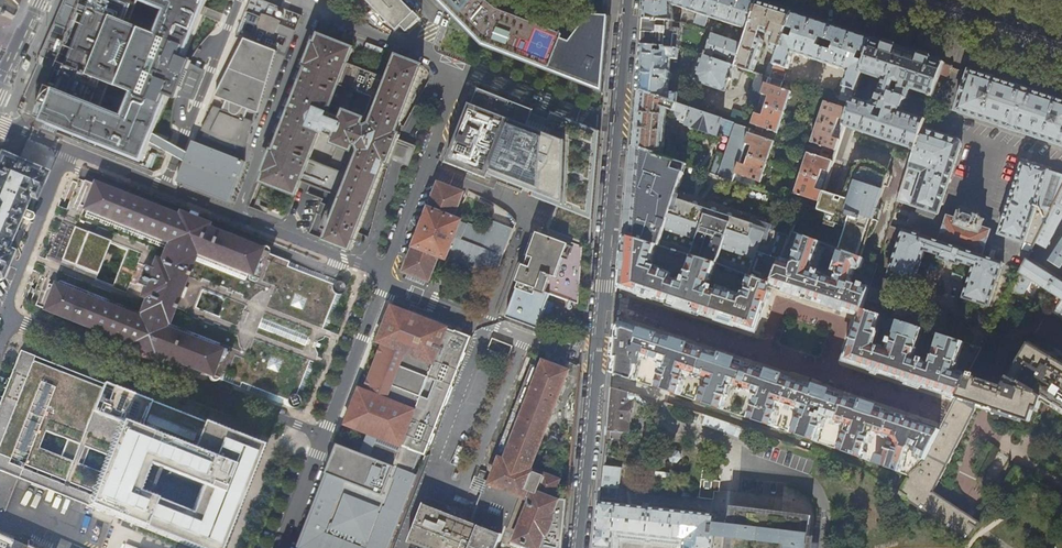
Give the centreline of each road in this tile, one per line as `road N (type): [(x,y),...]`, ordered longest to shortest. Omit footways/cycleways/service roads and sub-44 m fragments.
road 1 (residential): [(577,547),(628,0)]
road 2 (residential): [(827,0),(1061,77)]

